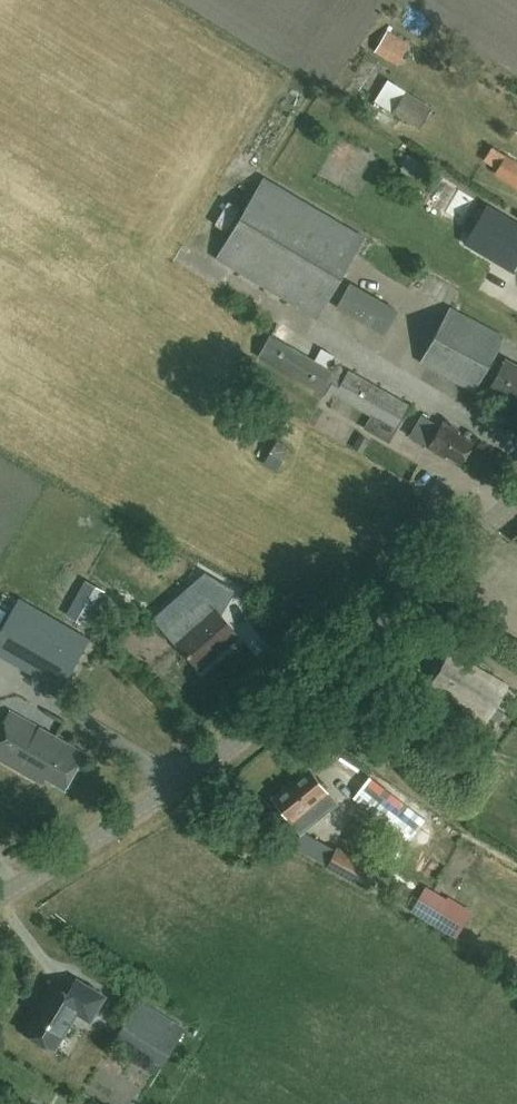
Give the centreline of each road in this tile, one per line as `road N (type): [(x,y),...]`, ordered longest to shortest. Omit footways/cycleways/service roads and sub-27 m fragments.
road 1 (tertiary): [(0,892),(209,761),(516,501)]

